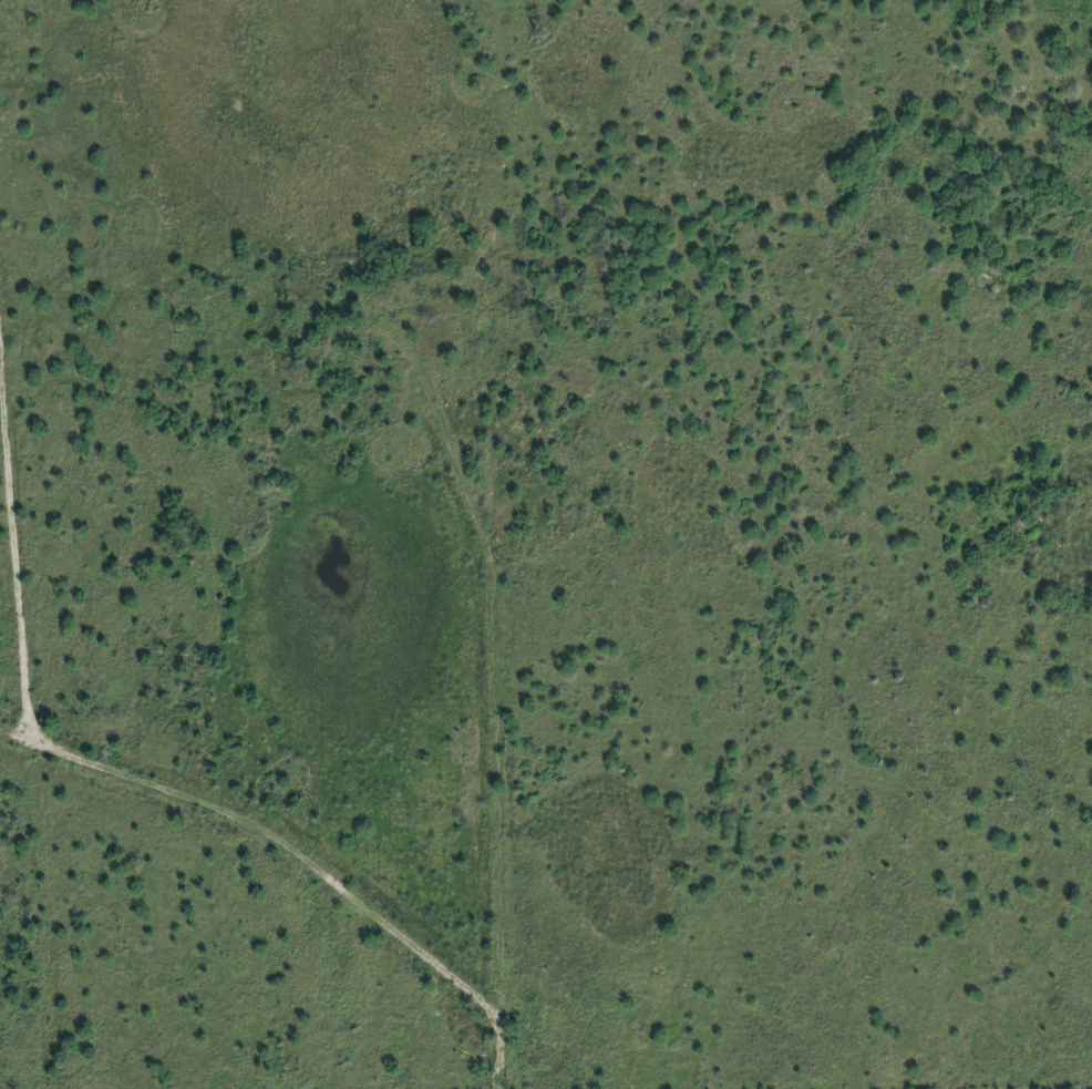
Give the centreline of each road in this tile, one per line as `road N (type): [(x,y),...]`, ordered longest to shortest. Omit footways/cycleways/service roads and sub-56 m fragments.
road 1 (residential): [(59,1088),(0,291)]

